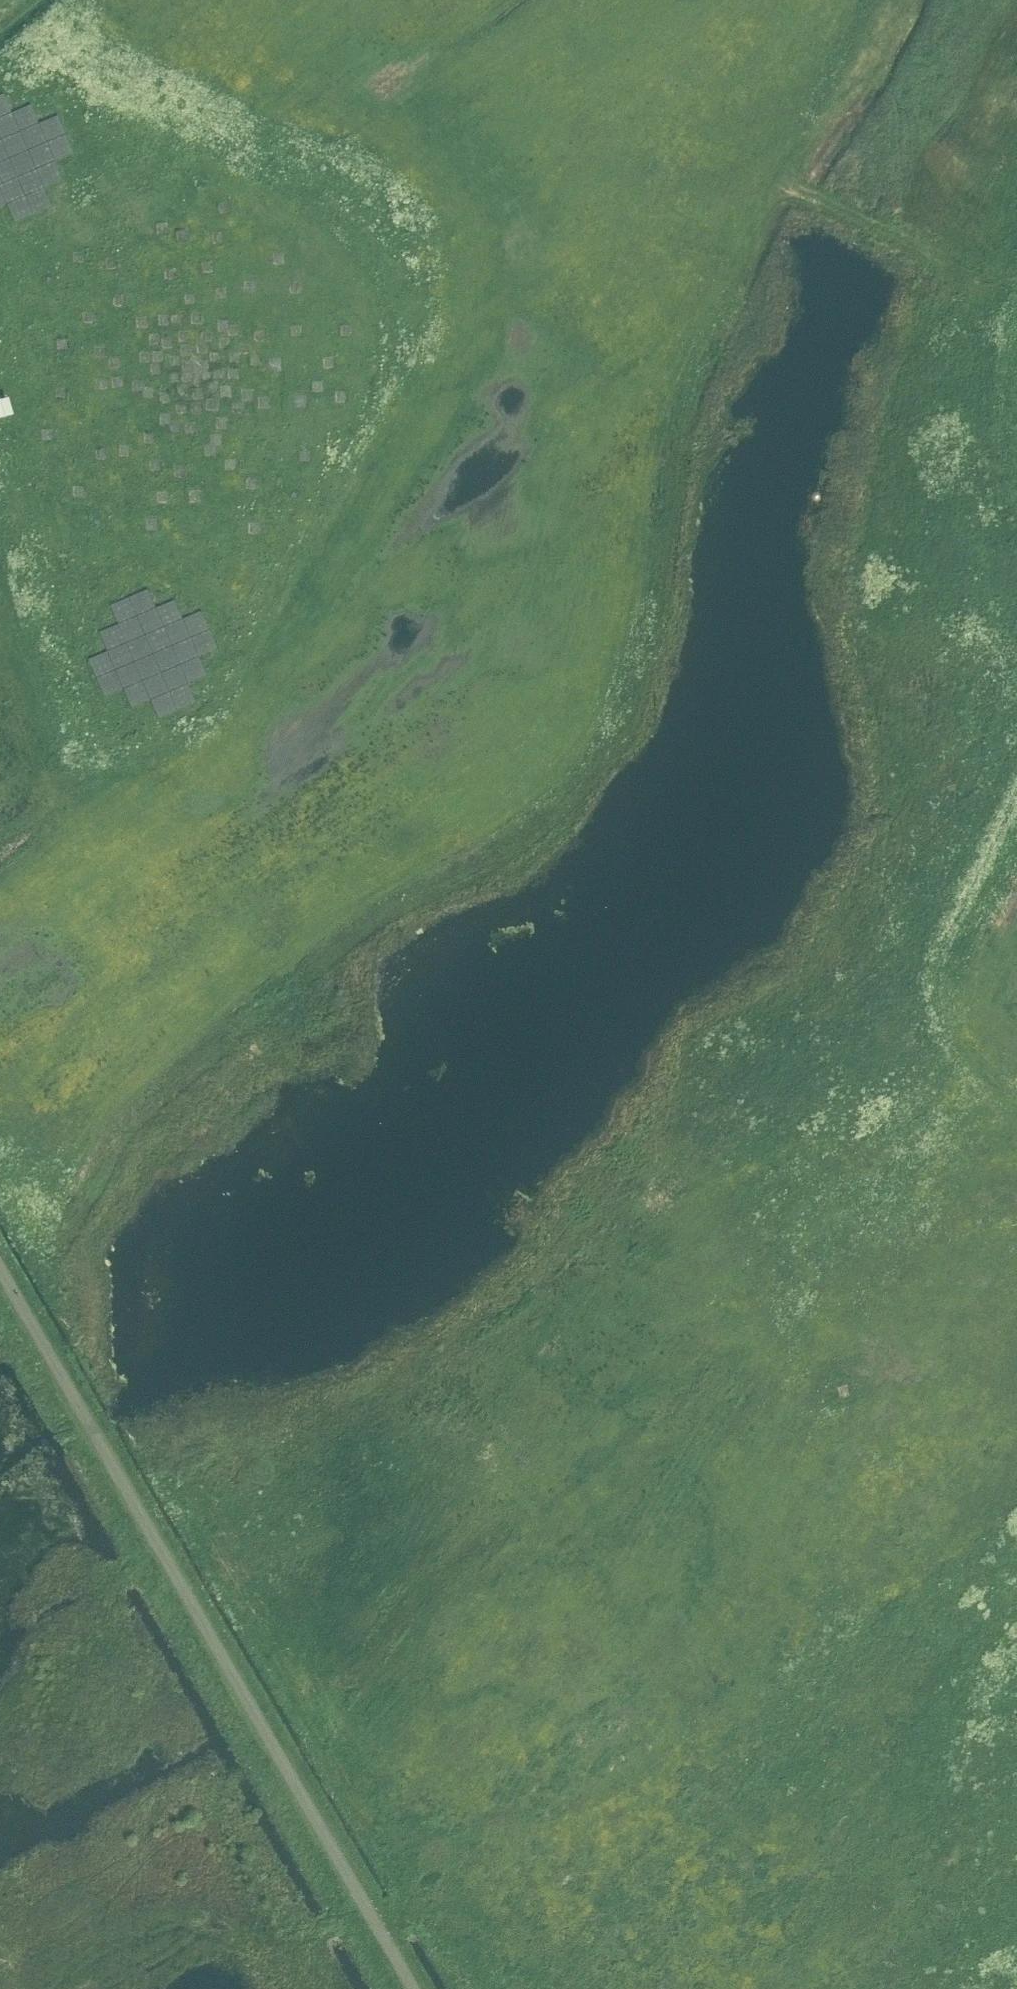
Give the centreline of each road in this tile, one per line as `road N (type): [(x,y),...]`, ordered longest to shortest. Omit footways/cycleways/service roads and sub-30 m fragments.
road 1 (unclassified): [(416,1988),(0,1264)]
road 2 (track): [(1016,1089),(981,1056),(954,1007),(950,955),(1016,793)]
road 3 (track): [(2,382),(18,402),(50,597),(89,683)]

